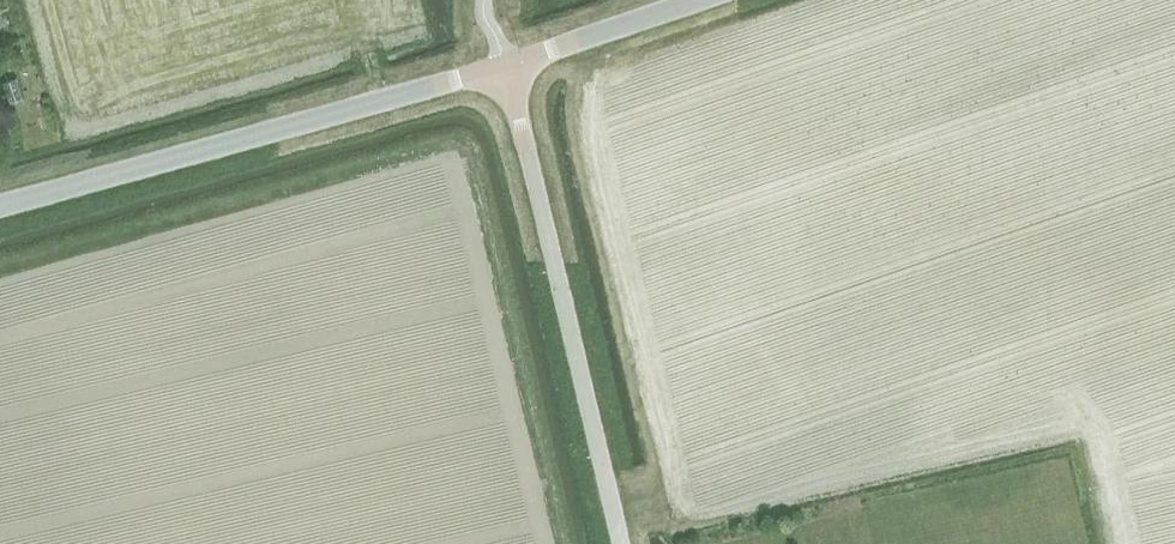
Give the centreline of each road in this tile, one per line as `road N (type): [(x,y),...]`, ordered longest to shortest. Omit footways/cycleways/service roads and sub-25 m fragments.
road 1 (unclassified): [(0,208),(509,69)]
road 2 (unclassified): [(622,543),(509,69)]
road 3 (unclassified): [(509,69),(705,0)]

